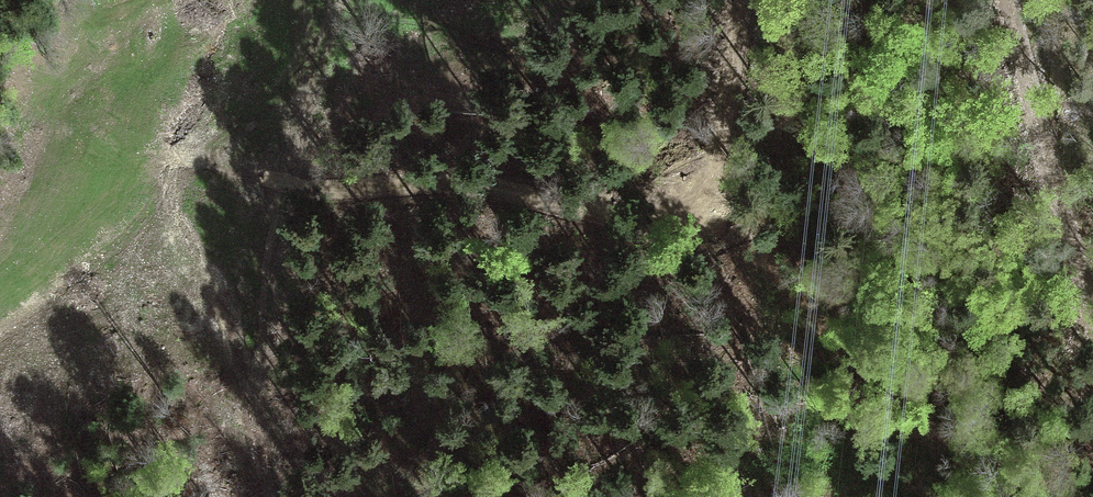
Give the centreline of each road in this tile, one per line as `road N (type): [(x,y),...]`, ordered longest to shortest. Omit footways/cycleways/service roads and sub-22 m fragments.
road 1 (track): [(744,0),(722,142),(704,186),(678,212),(629,222),(497,191),(303,189),(247,180),(211,164)]
road 2 (track): [(1092,314),(1010,0)]
road 3 (track): [(351,0),(345,24),(217,139),(211,164)]

